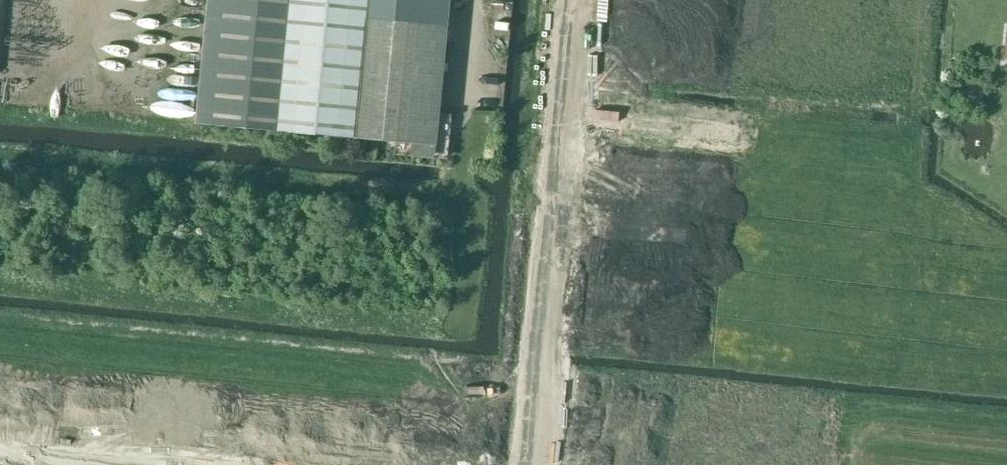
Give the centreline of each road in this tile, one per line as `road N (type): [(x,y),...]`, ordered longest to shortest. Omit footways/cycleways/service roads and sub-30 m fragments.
road 1 (residential): [(588,0),(544,464)]

